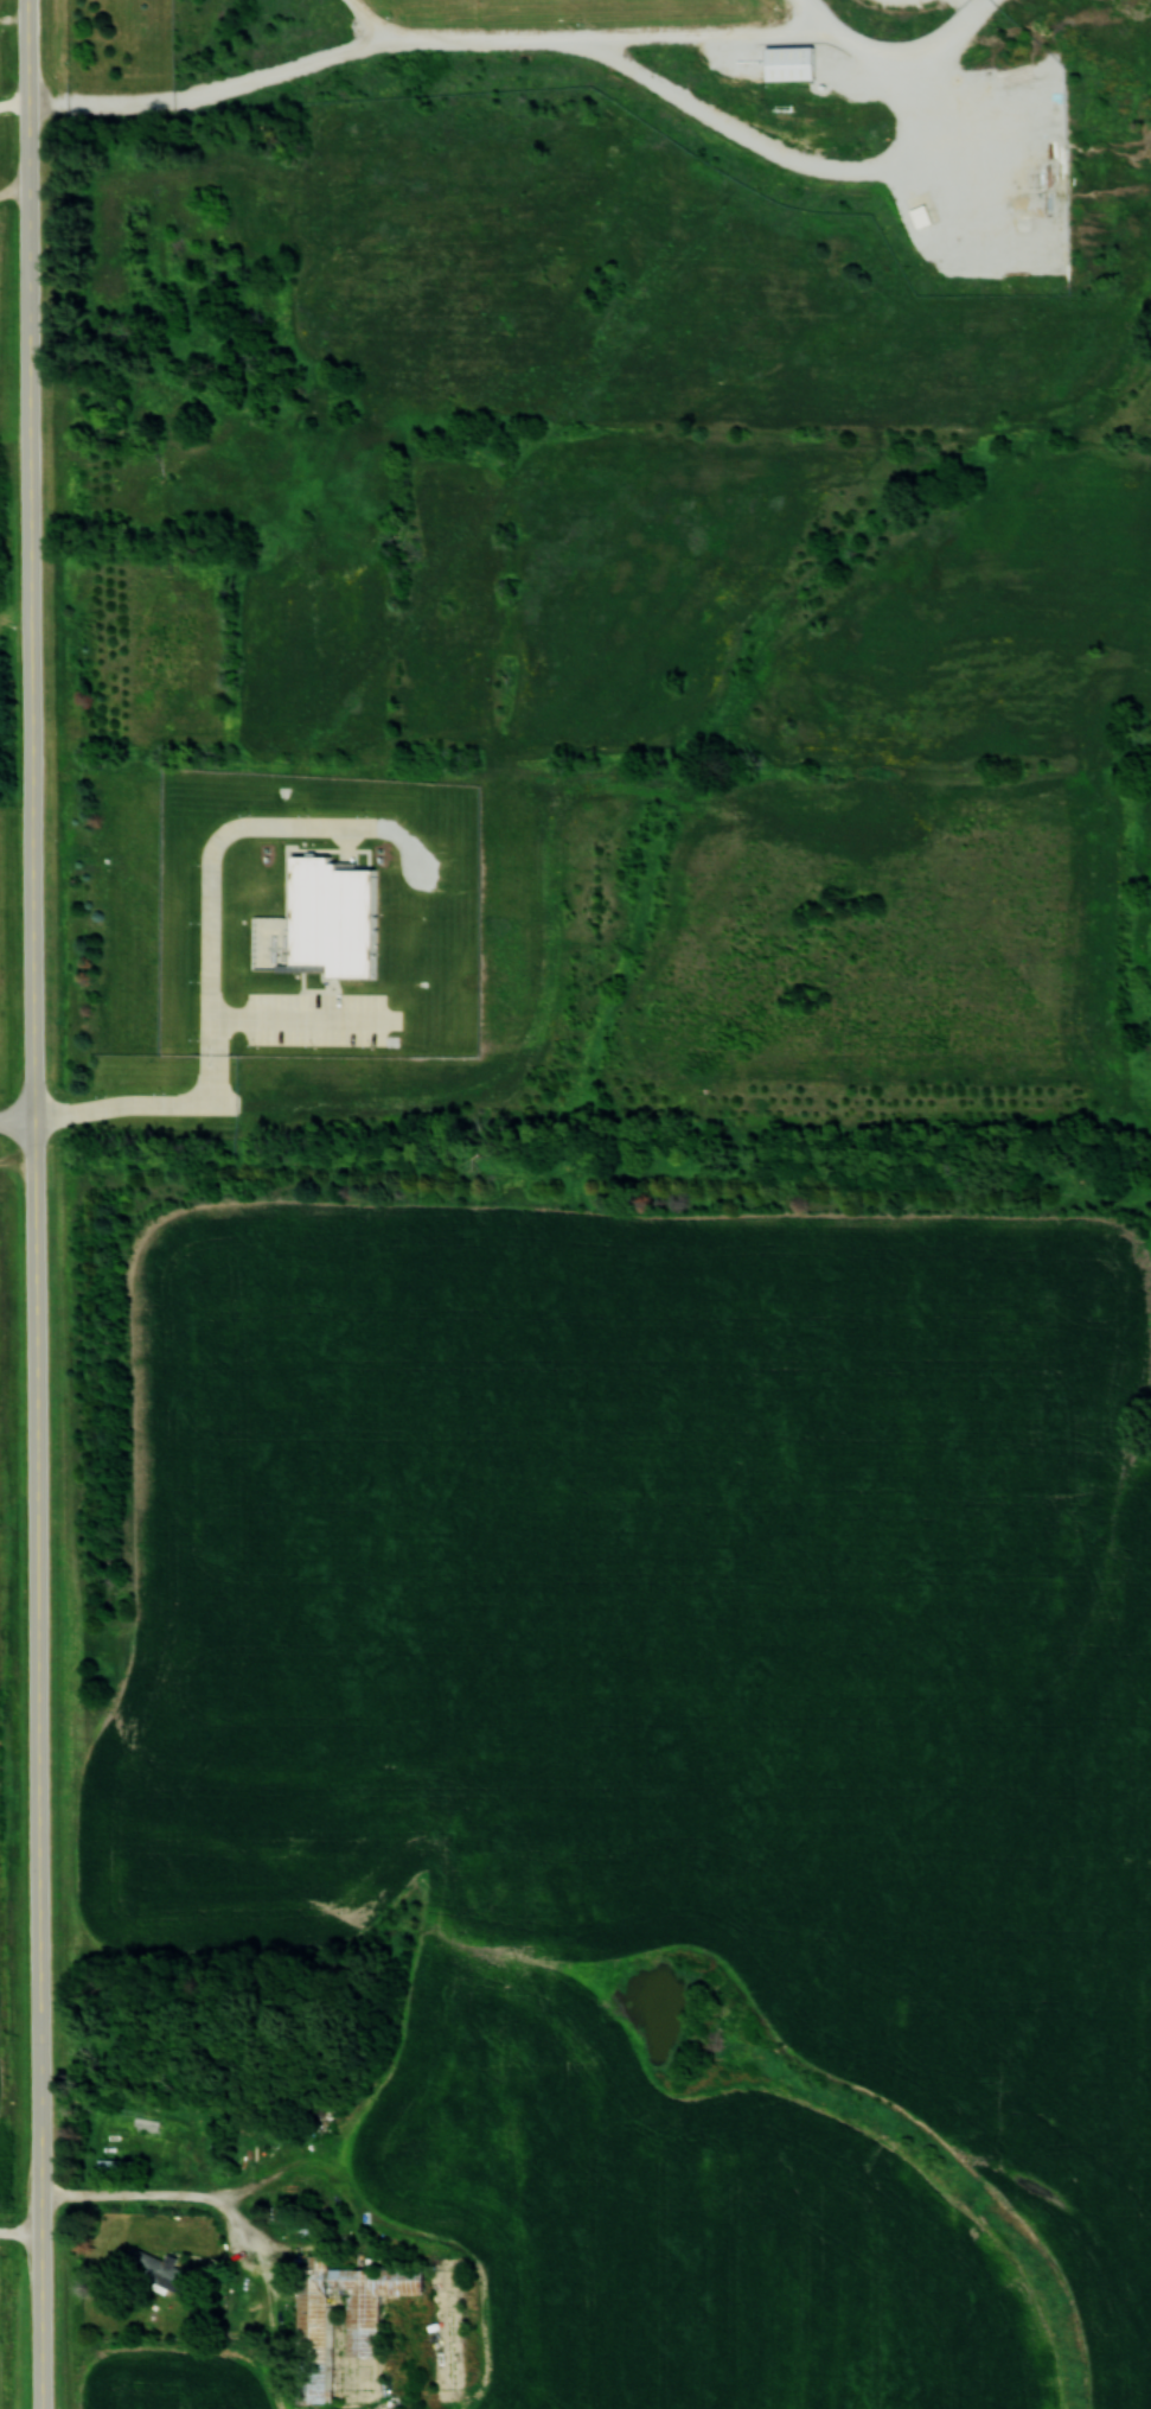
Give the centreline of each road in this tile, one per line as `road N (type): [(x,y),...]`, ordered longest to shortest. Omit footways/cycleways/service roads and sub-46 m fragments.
road 1 (tertiary): [(30,0),(42,2408)]

